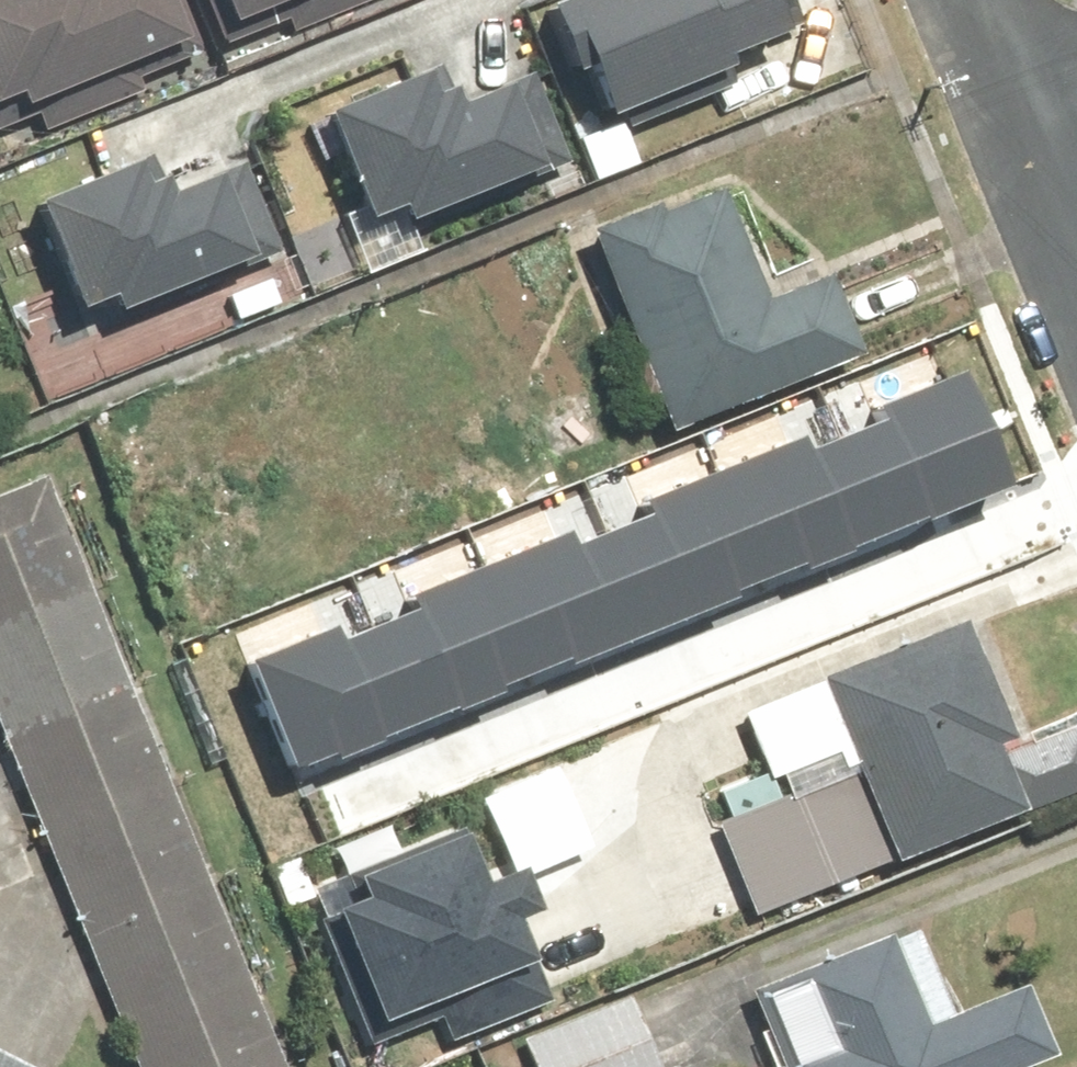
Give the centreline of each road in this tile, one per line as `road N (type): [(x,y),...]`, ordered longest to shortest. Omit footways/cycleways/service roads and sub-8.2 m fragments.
road 1 (residential): [(1076,286),(1016,134)]
road 2 (residential): [(1016,134),(962,0)]

